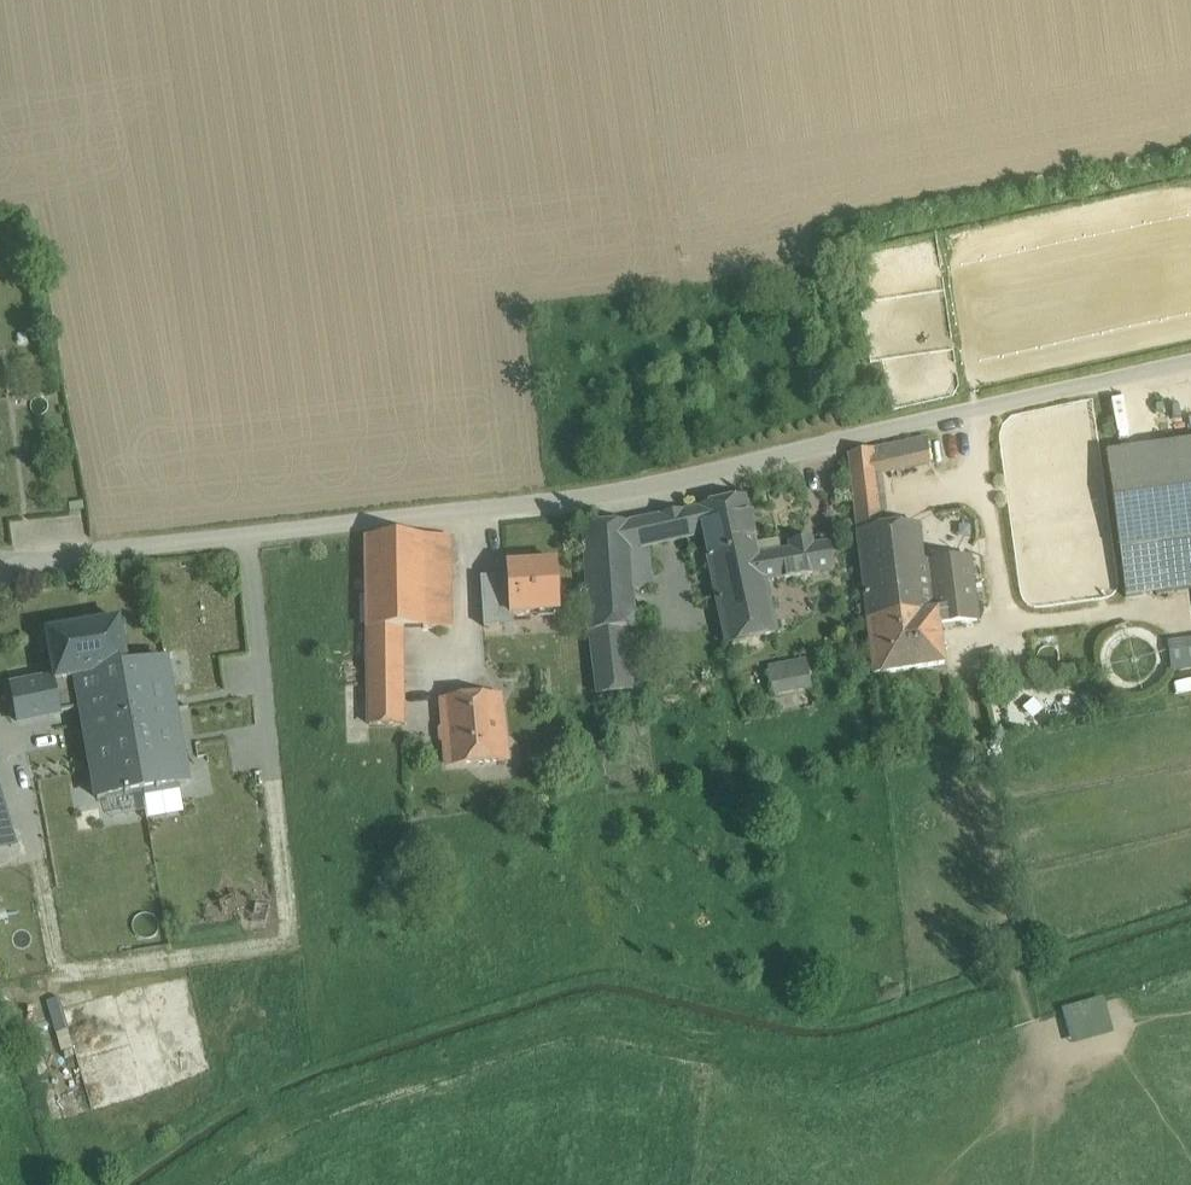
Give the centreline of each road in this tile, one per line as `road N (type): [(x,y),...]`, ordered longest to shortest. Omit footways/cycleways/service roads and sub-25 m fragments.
road 1 (unclassified): [(1190,377),(516,511),(7,563)]

